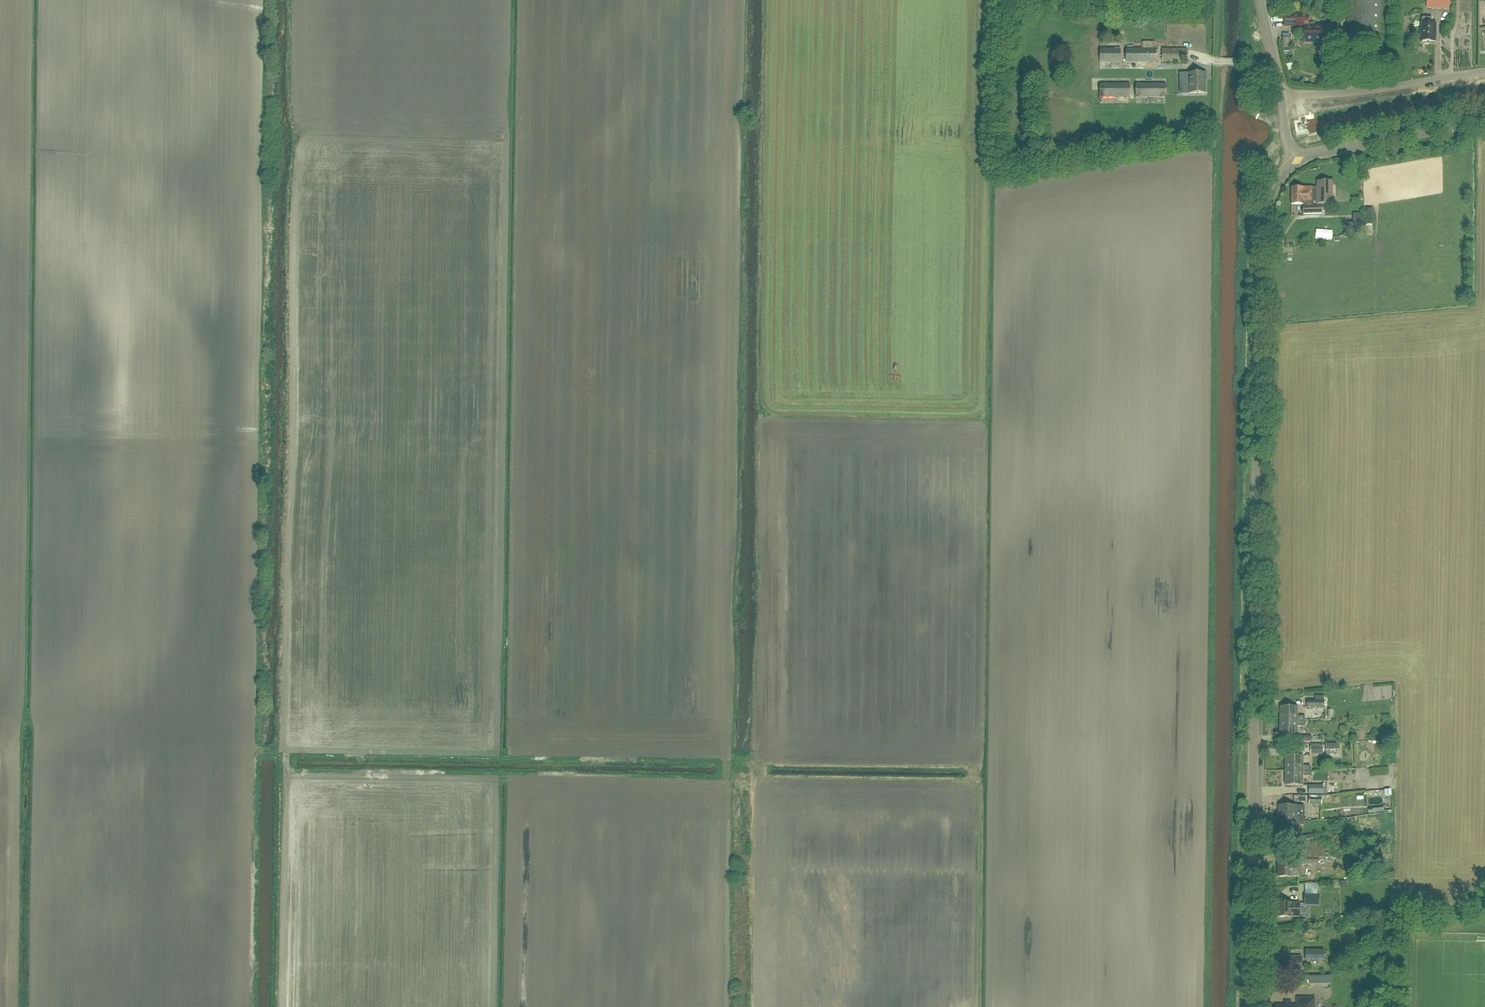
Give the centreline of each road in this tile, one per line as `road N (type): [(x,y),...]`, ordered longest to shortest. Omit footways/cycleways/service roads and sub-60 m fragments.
road 1 (tertiary): [(1250,1006),(1260,251),(1270,198),(1293,162)]
road 2 (residential): [(1283,99),(1484,72)]
road 3 (tertiary): [(1293,162),(1484,123)]

